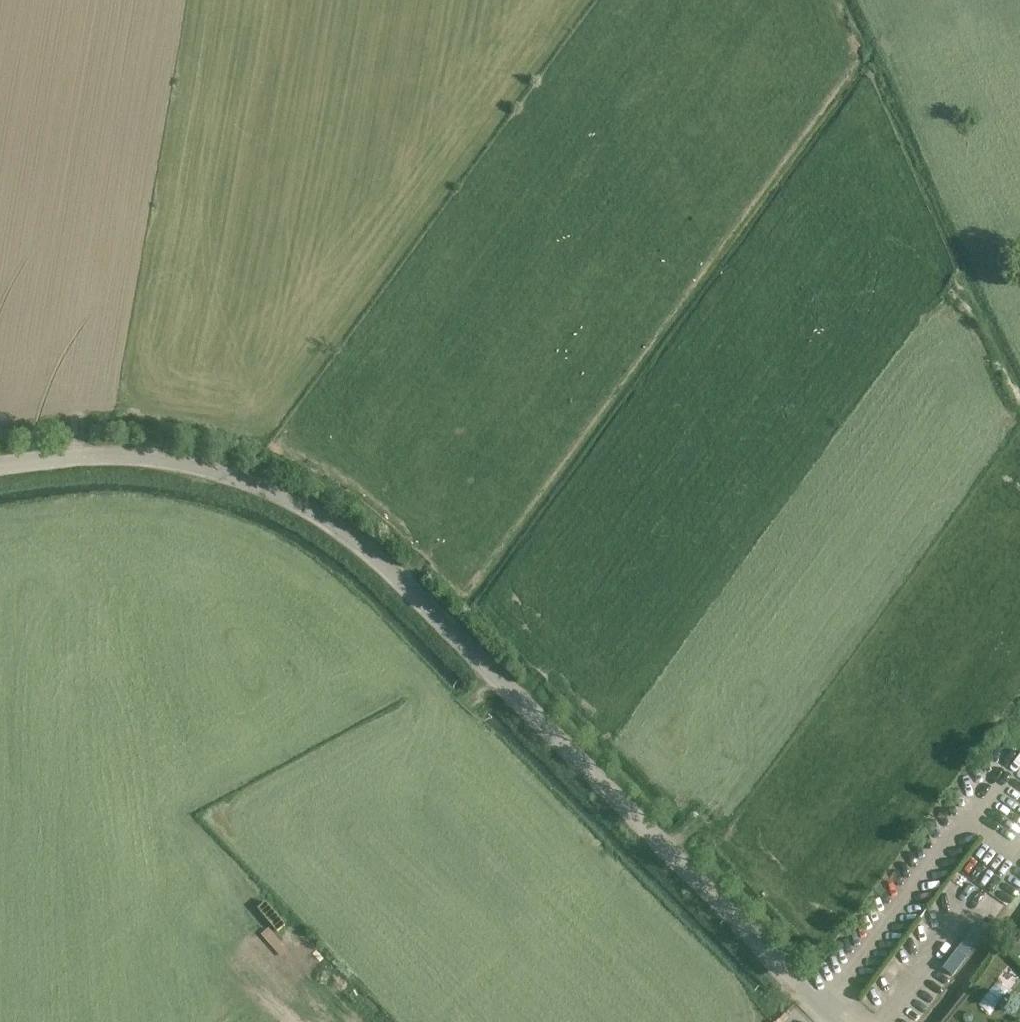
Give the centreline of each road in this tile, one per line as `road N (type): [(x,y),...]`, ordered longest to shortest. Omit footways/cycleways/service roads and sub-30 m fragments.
road 1 (unclassified): [(839,1021),(380,554),(300,501),(171,465),(0,479)]

